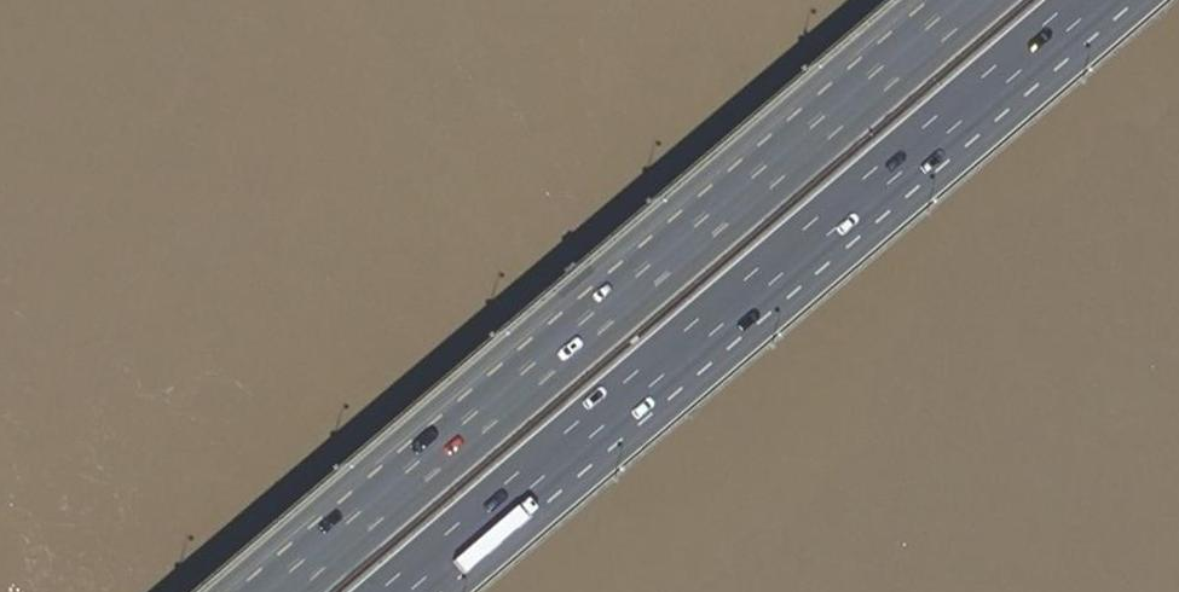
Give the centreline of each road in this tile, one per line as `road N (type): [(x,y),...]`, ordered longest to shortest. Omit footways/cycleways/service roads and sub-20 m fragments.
road 1 (trunk): [(390,591),(1085,0)]
road 2 (trunk): [(968,0),(279,591)]

